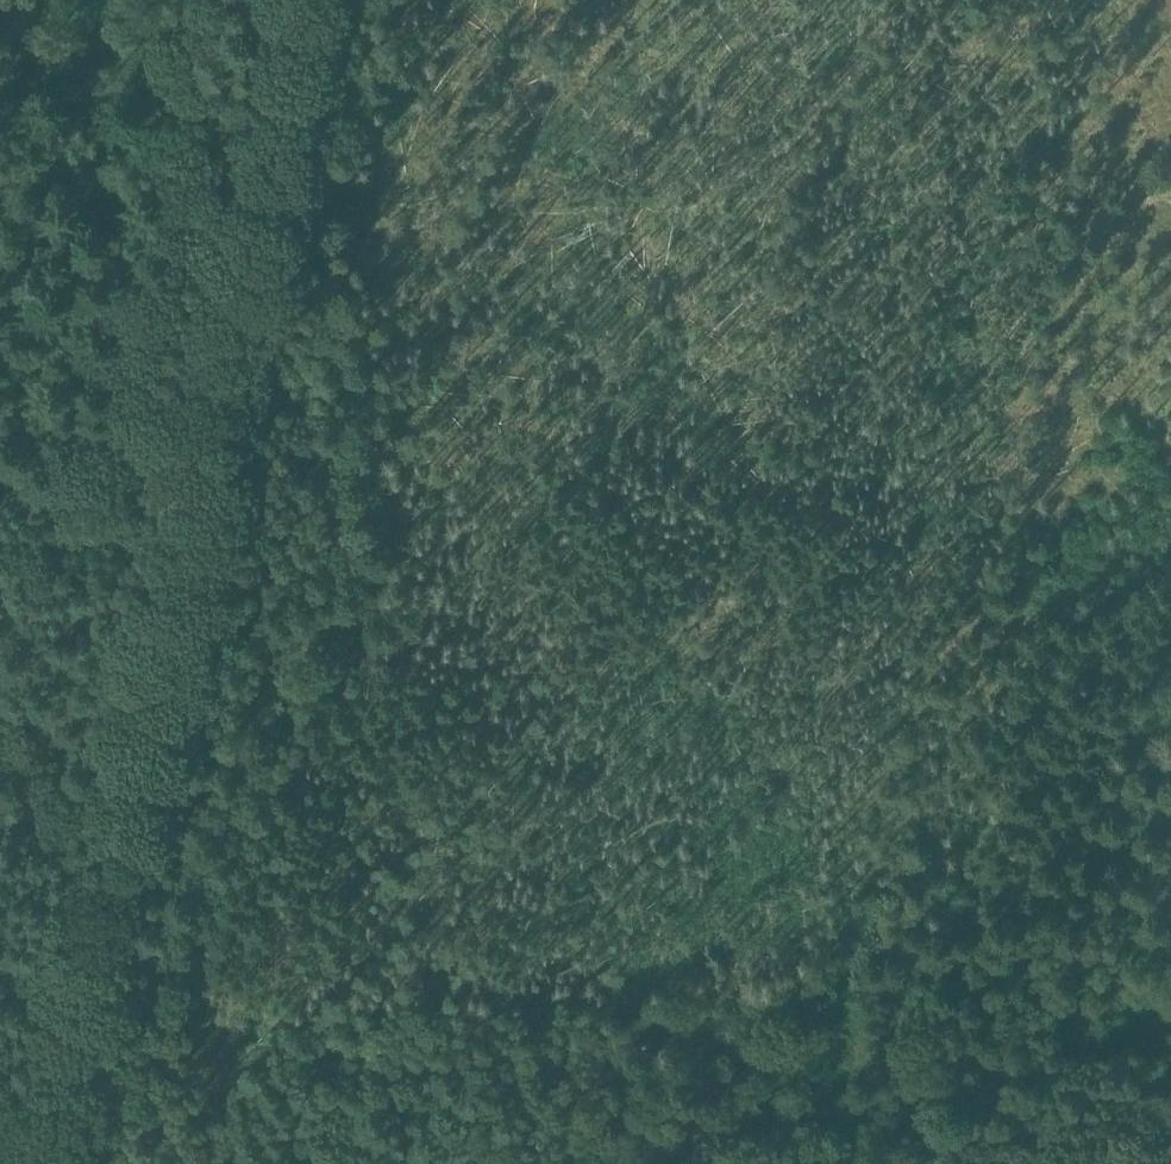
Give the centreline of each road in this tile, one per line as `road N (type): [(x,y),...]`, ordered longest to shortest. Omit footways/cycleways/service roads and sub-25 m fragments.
road 1 (track): [(276,0),(17,1133),(17,1163)]

